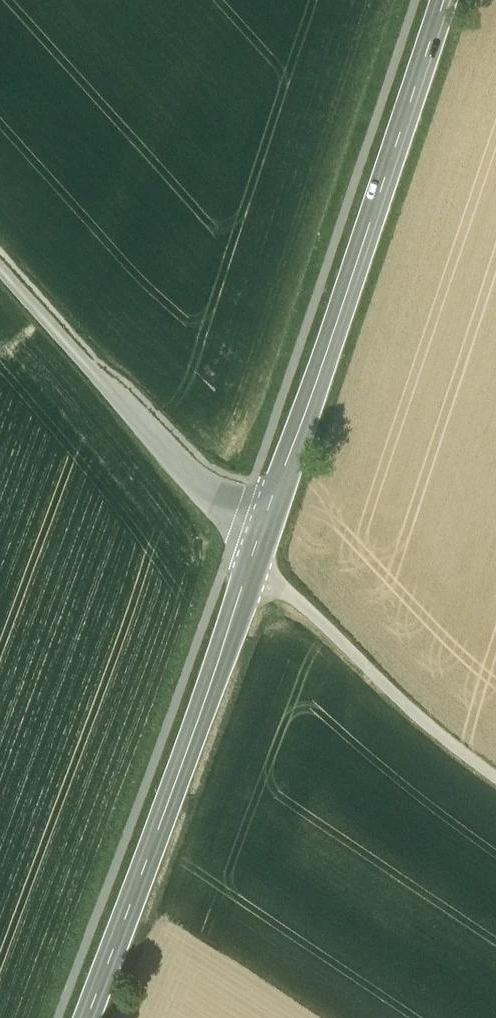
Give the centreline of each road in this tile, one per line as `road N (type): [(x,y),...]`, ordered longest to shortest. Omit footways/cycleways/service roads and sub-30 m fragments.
road 1 (tertiary): [(255,556),(443,0)]
road 2 (tertiary): [(86,1017),(255,556)]
road 3 (unclassified): [(0,267),(232,539),(255,556)]
road 4 (track): [(495,778),(404,710),(255,556)]

